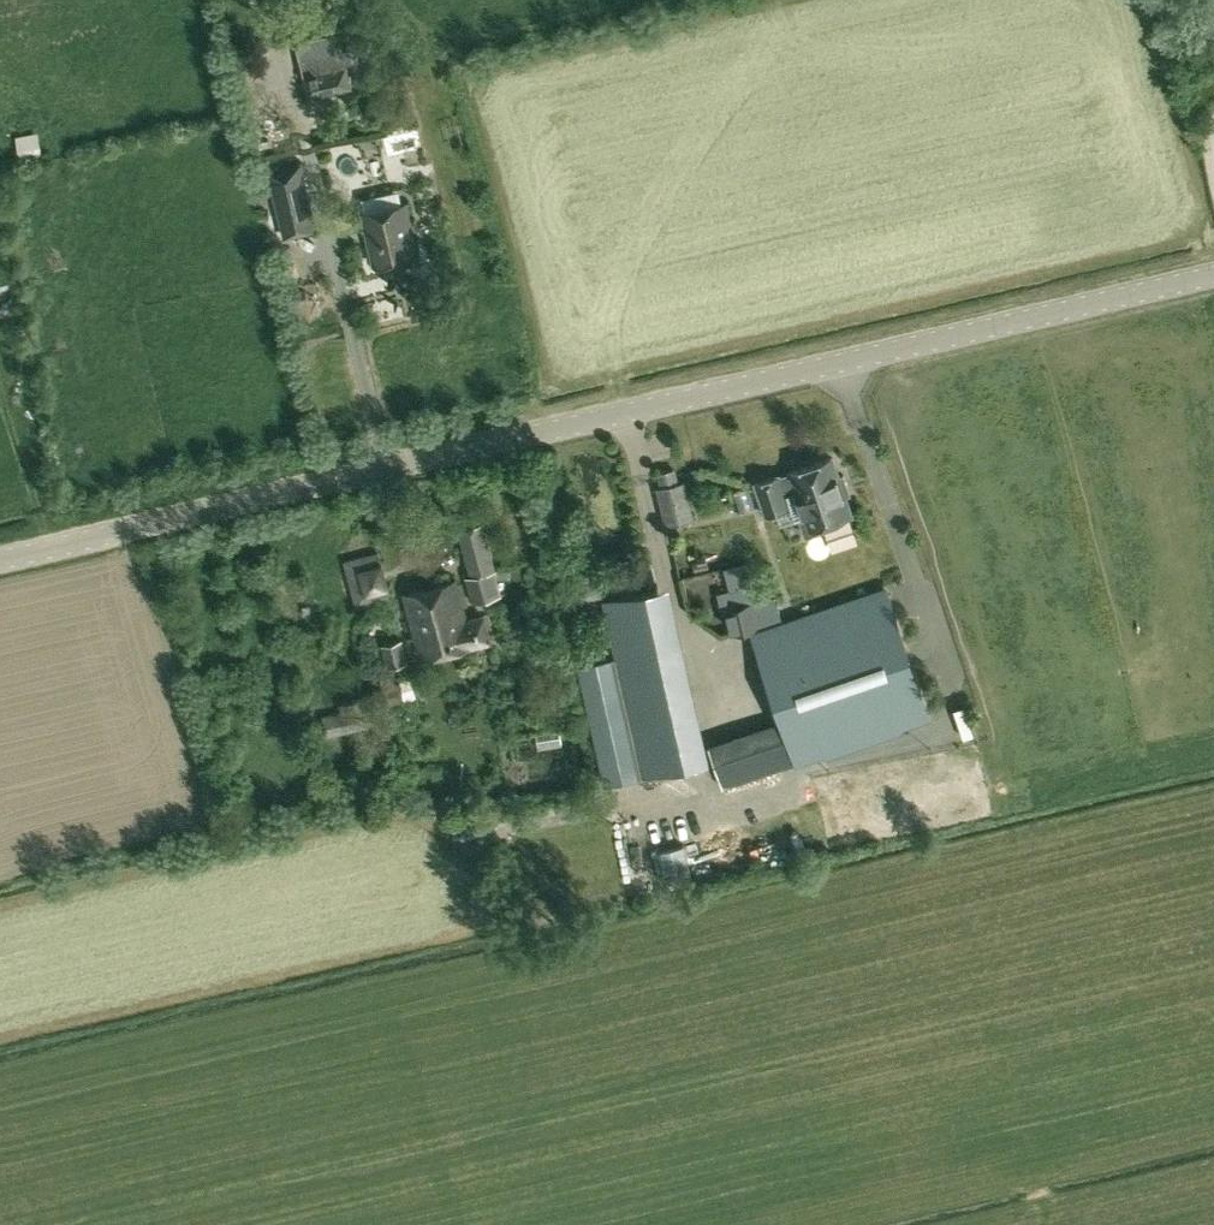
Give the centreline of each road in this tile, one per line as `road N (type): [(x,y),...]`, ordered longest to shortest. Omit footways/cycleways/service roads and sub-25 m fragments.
road 1 (tertiary): [(0,551),(1213,272)]

